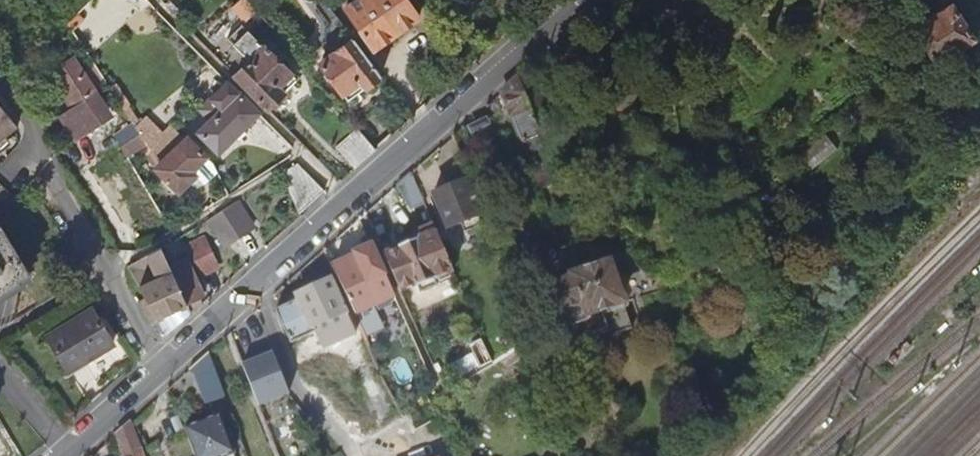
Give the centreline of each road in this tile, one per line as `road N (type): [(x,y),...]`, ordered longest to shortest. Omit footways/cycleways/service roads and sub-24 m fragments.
road 1 (residential): [(63,455),(579,0)]

